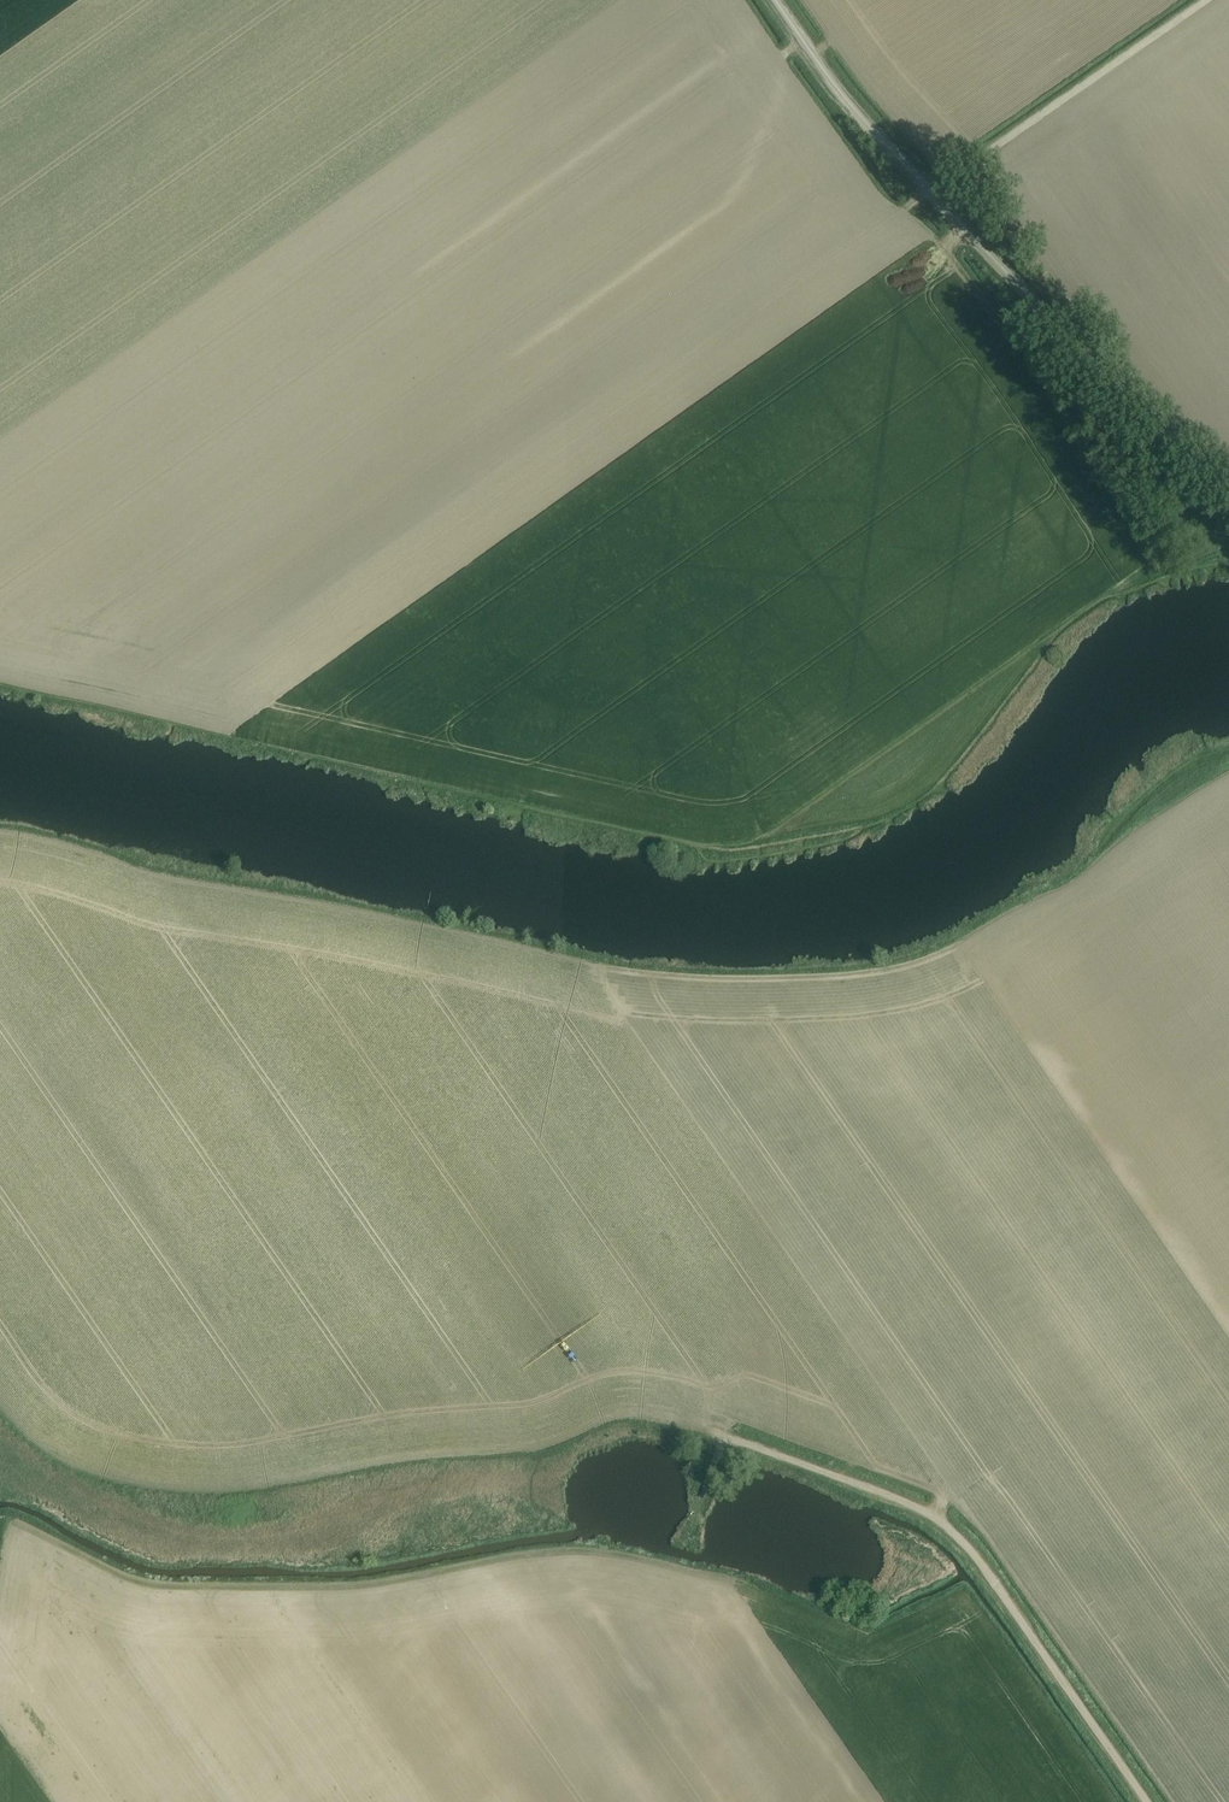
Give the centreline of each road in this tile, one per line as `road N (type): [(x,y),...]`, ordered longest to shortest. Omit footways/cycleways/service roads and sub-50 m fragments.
road 1 (unclassified): [(1228,480),(1123,394),(930,193),(841,90),(779,0)]
road 2 (track): [(1148,1801),(950,1528),(920,1508),(731,1439)]
road 3 (track): [(930,193),(1206,0)]

